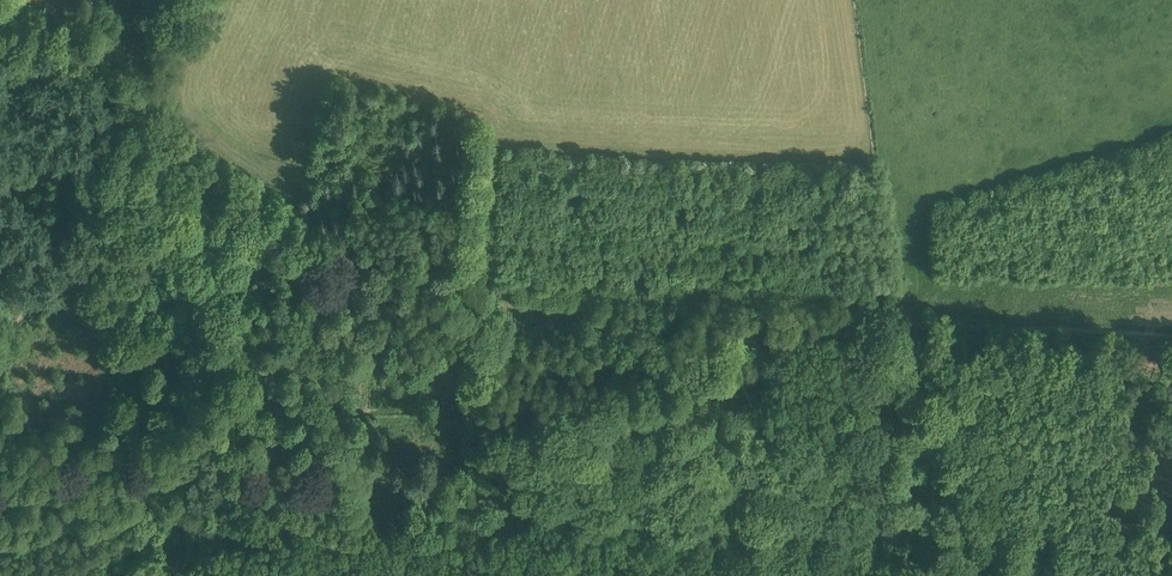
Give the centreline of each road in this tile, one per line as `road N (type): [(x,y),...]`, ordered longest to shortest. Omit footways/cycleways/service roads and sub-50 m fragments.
road 1 (track): [(919,318),(519,308),(500,302),(470,267),(314,246)]
road 2 (track): [(919,318),(1171,328)]
road 3 (track): [(314,246),(285,235),(184,151),(138,97)]
road 4 (track): [(138,97),(33,27),(0,17)]

